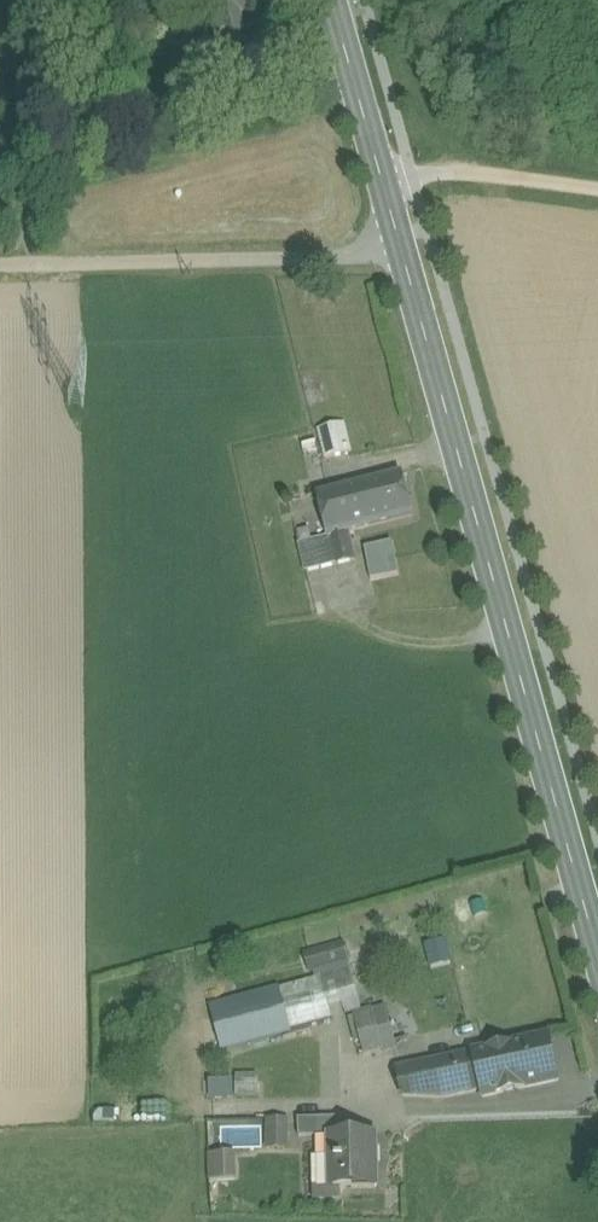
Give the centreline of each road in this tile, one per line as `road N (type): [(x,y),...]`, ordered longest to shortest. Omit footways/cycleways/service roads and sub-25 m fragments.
road 1 (tertiary): [(597,920),(338,0)]
road 2 (track): [(405,240),(0,254)]
road 3 (track): [(597,186),(382,156)]

